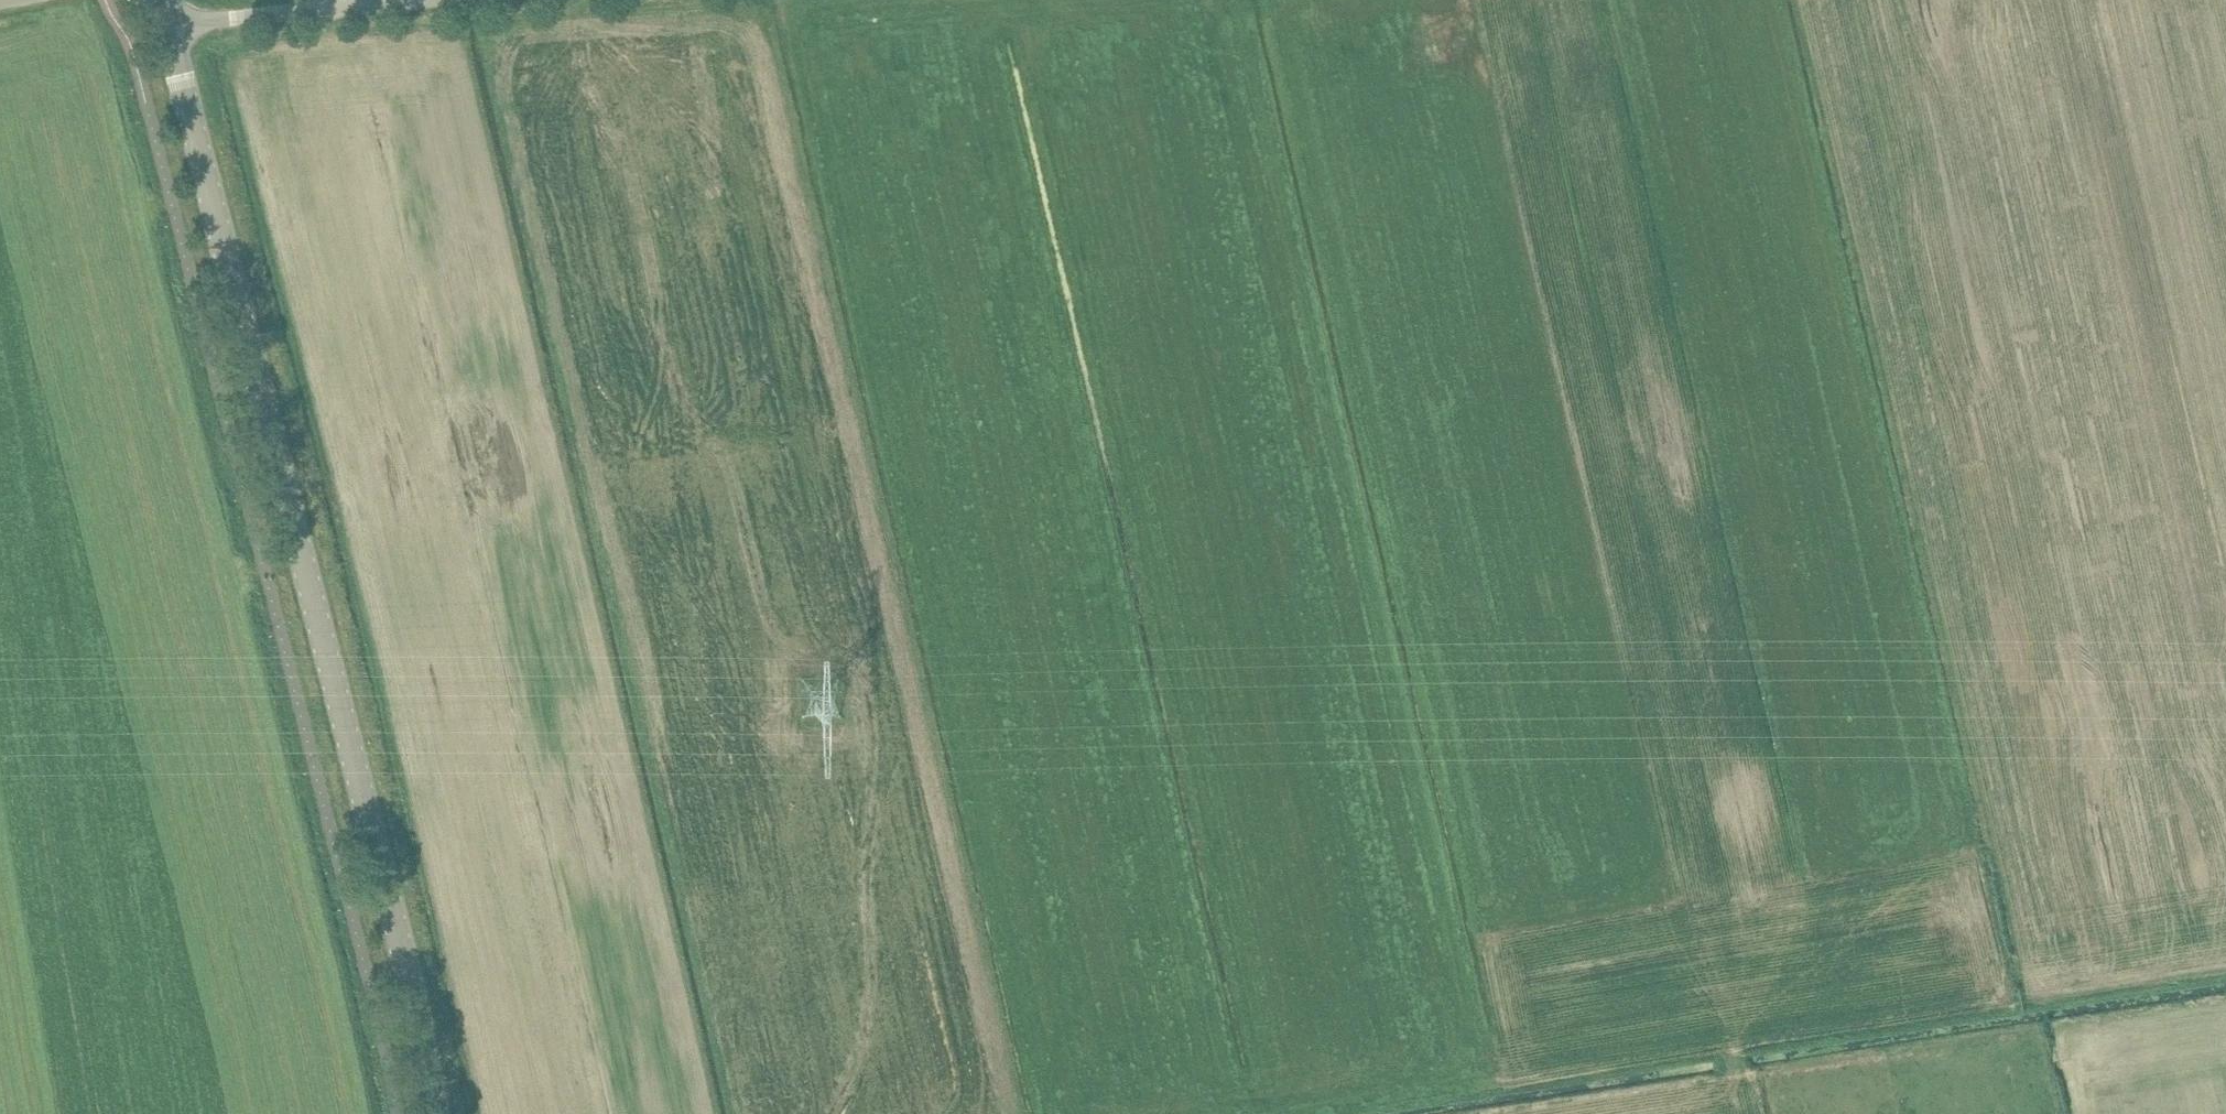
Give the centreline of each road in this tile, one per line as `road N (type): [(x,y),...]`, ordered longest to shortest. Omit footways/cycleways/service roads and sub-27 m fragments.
road 1 (tertiary): [(437,1113),(168,28)]
road 2 (unclassified): [(168,28),(427,0)]

